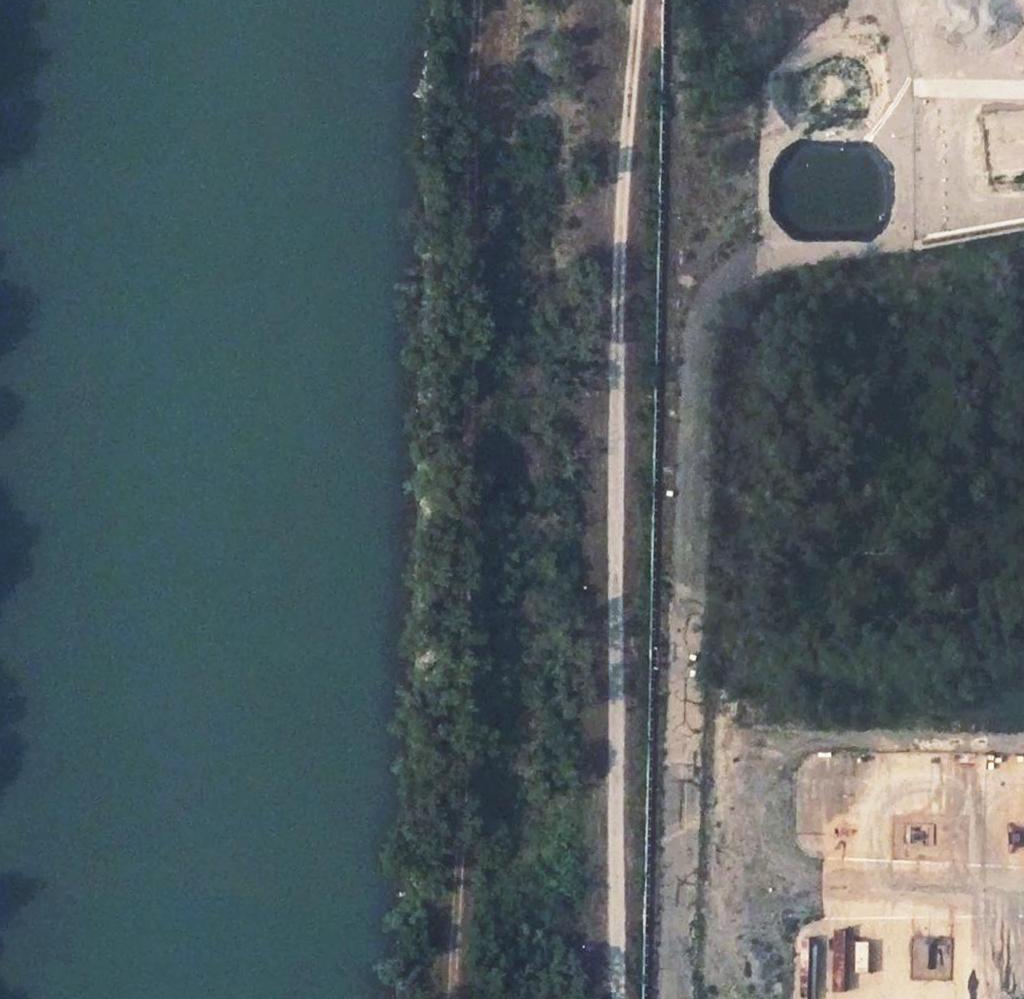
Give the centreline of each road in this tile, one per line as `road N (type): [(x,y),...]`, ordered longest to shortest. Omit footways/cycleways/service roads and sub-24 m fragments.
road 1 (track): [(619,998),(612,415),(637,0)]
road 2 (track): [(448,998),(477,0)]

